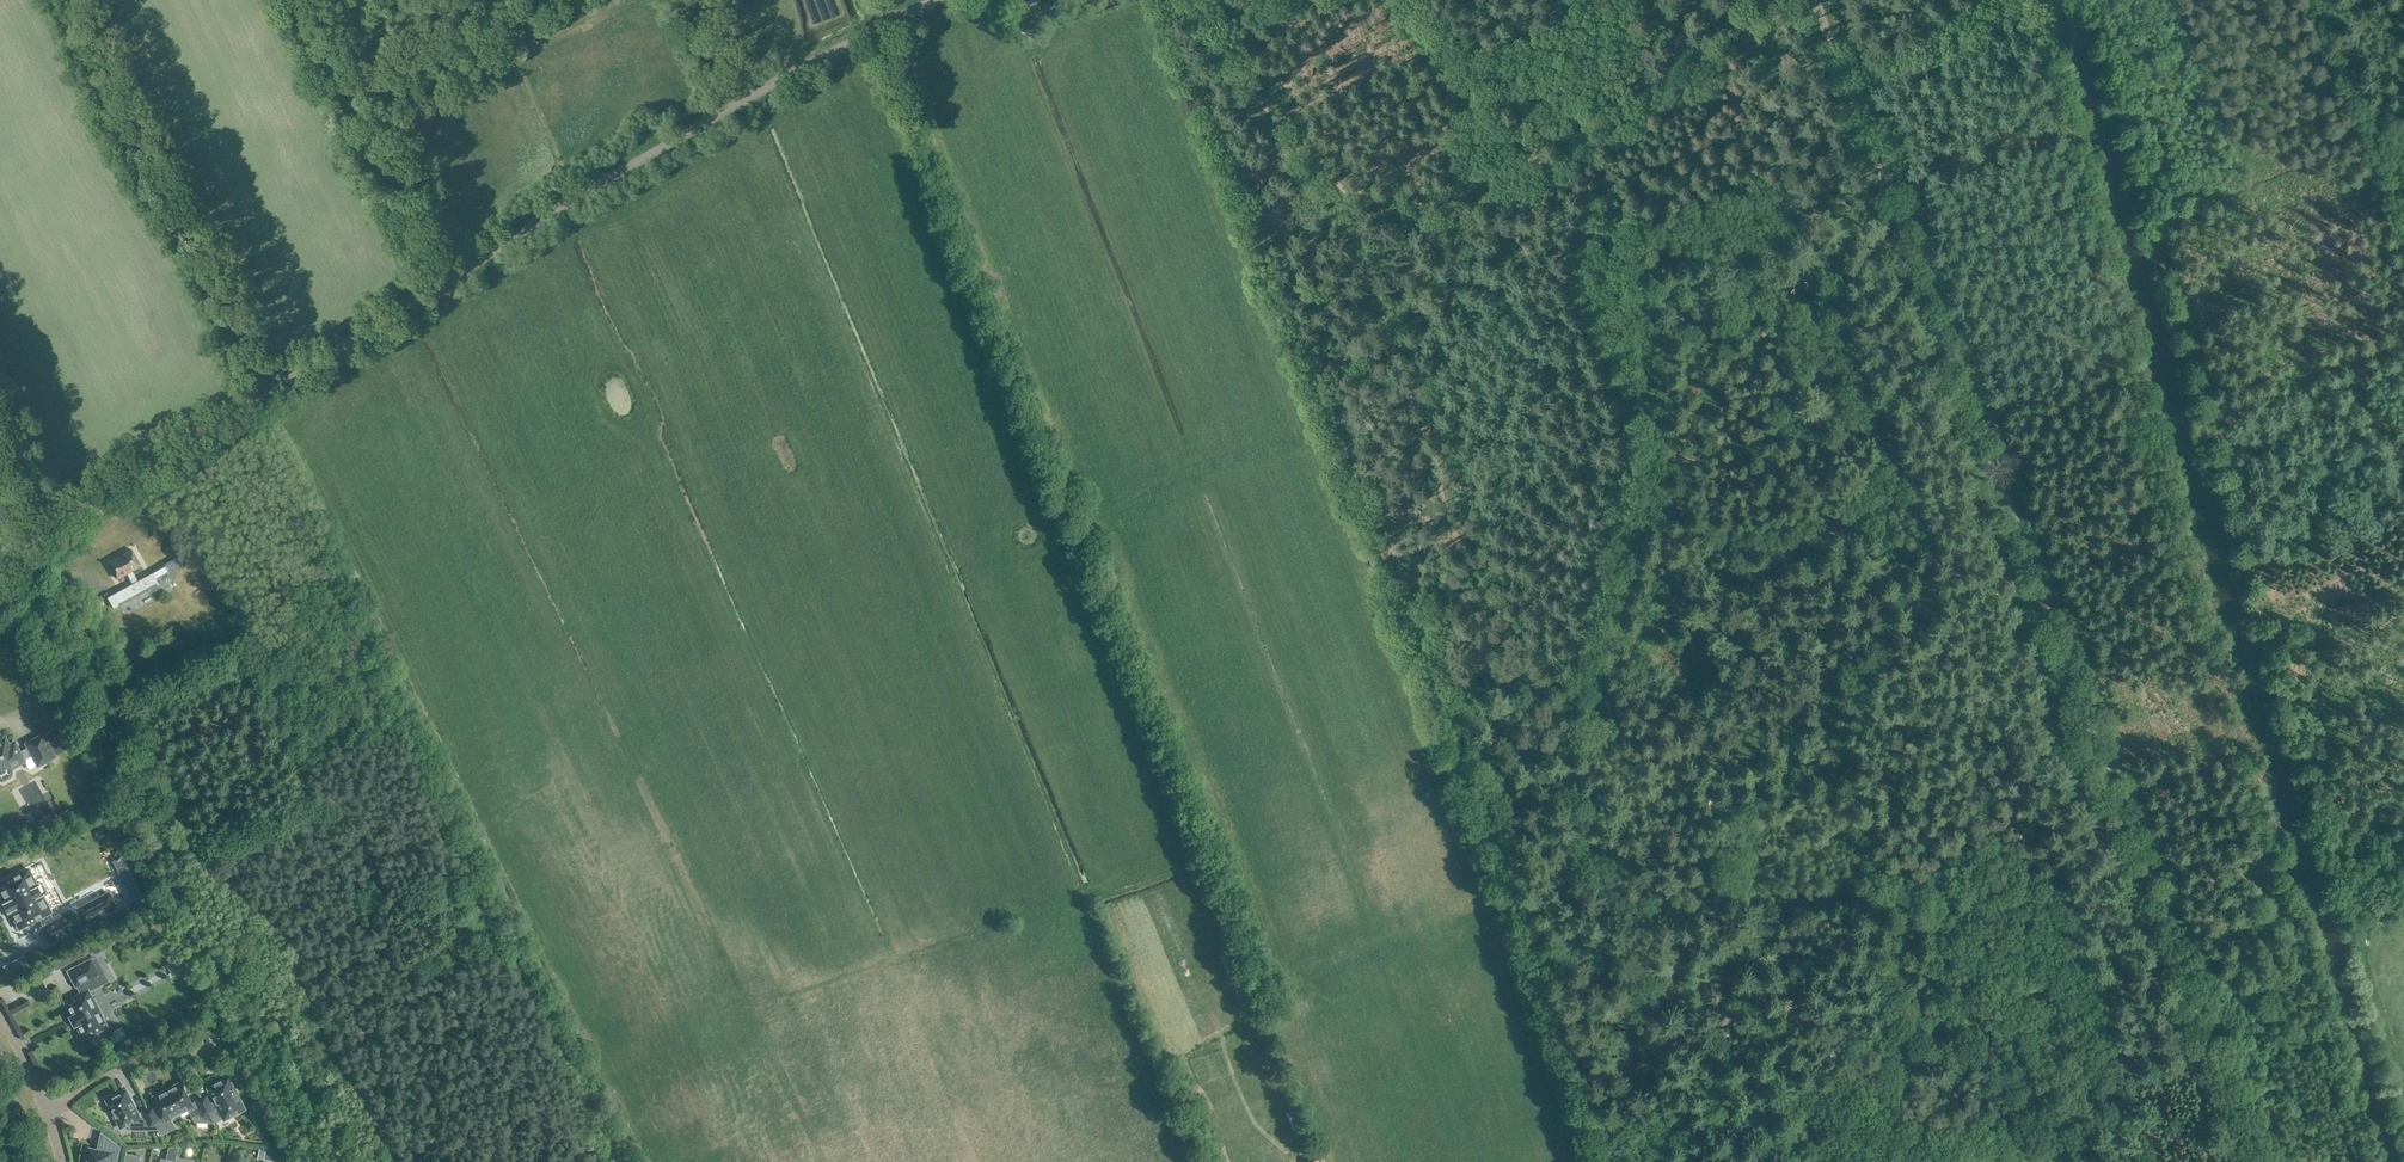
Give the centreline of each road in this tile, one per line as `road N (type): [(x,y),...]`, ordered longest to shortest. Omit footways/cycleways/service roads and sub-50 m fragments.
road 1 (track): [(1843,75),(2251,1161)]
road 2 (residential): [(48,1112),(123,1068),(216,1053)]

